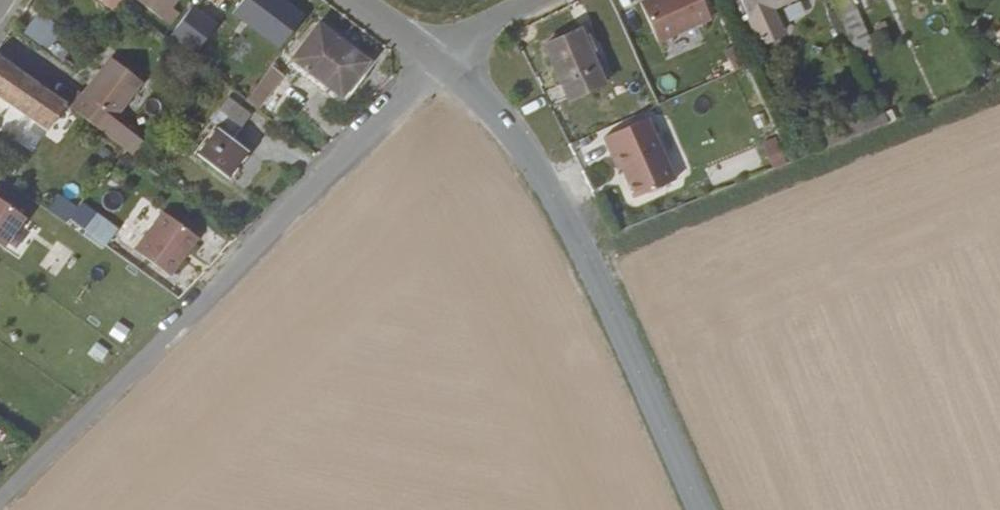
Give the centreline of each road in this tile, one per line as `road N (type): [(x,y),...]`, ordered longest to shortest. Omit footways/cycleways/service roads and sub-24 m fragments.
road 1 (residential): [(435,63),(0,503)]
road 2 (secondary): [(435,63),(533,162),(618,325),(699,509)]

